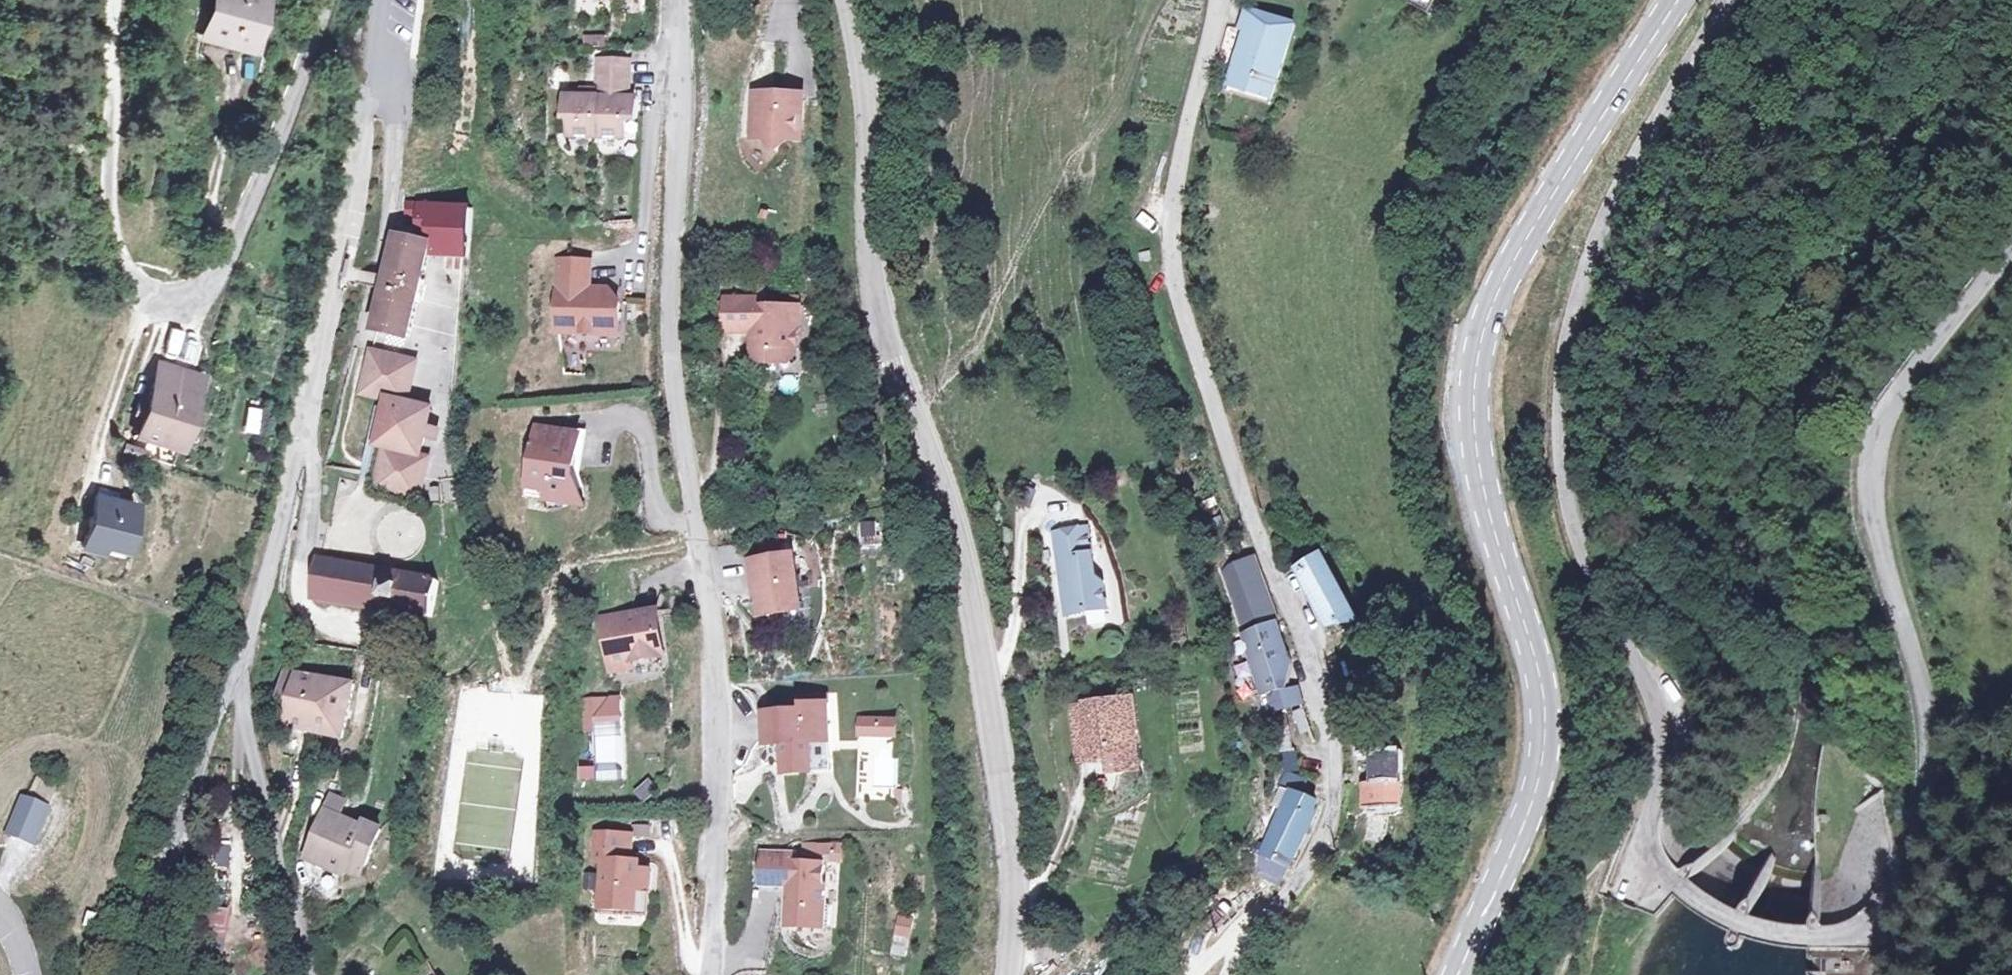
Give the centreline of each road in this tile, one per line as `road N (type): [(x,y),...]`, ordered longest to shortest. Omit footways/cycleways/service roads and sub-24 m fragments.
road 1 (unclassified): [(1726,0),(1626,167),(1591,247),(1564,329),(1557,411),(1567,520),(1579,557),(1634,647),(1662,720),(1653,859),(1720,918),(1789,938),(1852,936),(1878,921),(1902,880),(1922,808),(1929,729),(1874,479),(1898,395),(2011,257)]
road 2 (secondary): [(1676,0),(1539,217),(1480,332),(1471,379),(1474,460),(1520,610),(1538,745),(1531,791),(1449,974)]
road 3 (unclassified): [(1229,974),(1274,910),(1336,793),(1340,739),(1197,351),(1171,249),(1176,160),(1215,0)]
road 4 (unclassified): [(1007,974),(1001,778),(968,584),(879,324),(866,73),(850,0)]
road 5 (residential): [(706,974),(721,653),(673,380),(686,0)]
road 6 (unclassified): [(384,0),(332,301),(236,673)]
road 7 (residential): [(327,0),(286,121),(221,269),(177,301),(146,293),(115,244),(109,201),(112,0)]
road 8 (unclassified): [(236,673),(138,974)]
road 9 (residential): [(236,673),(314,974)]
road 10 (track): [(358,643),(327,630),(302,589),(315,461),(301,433)]
road 11 (track): [(244,709),(230,872)]

